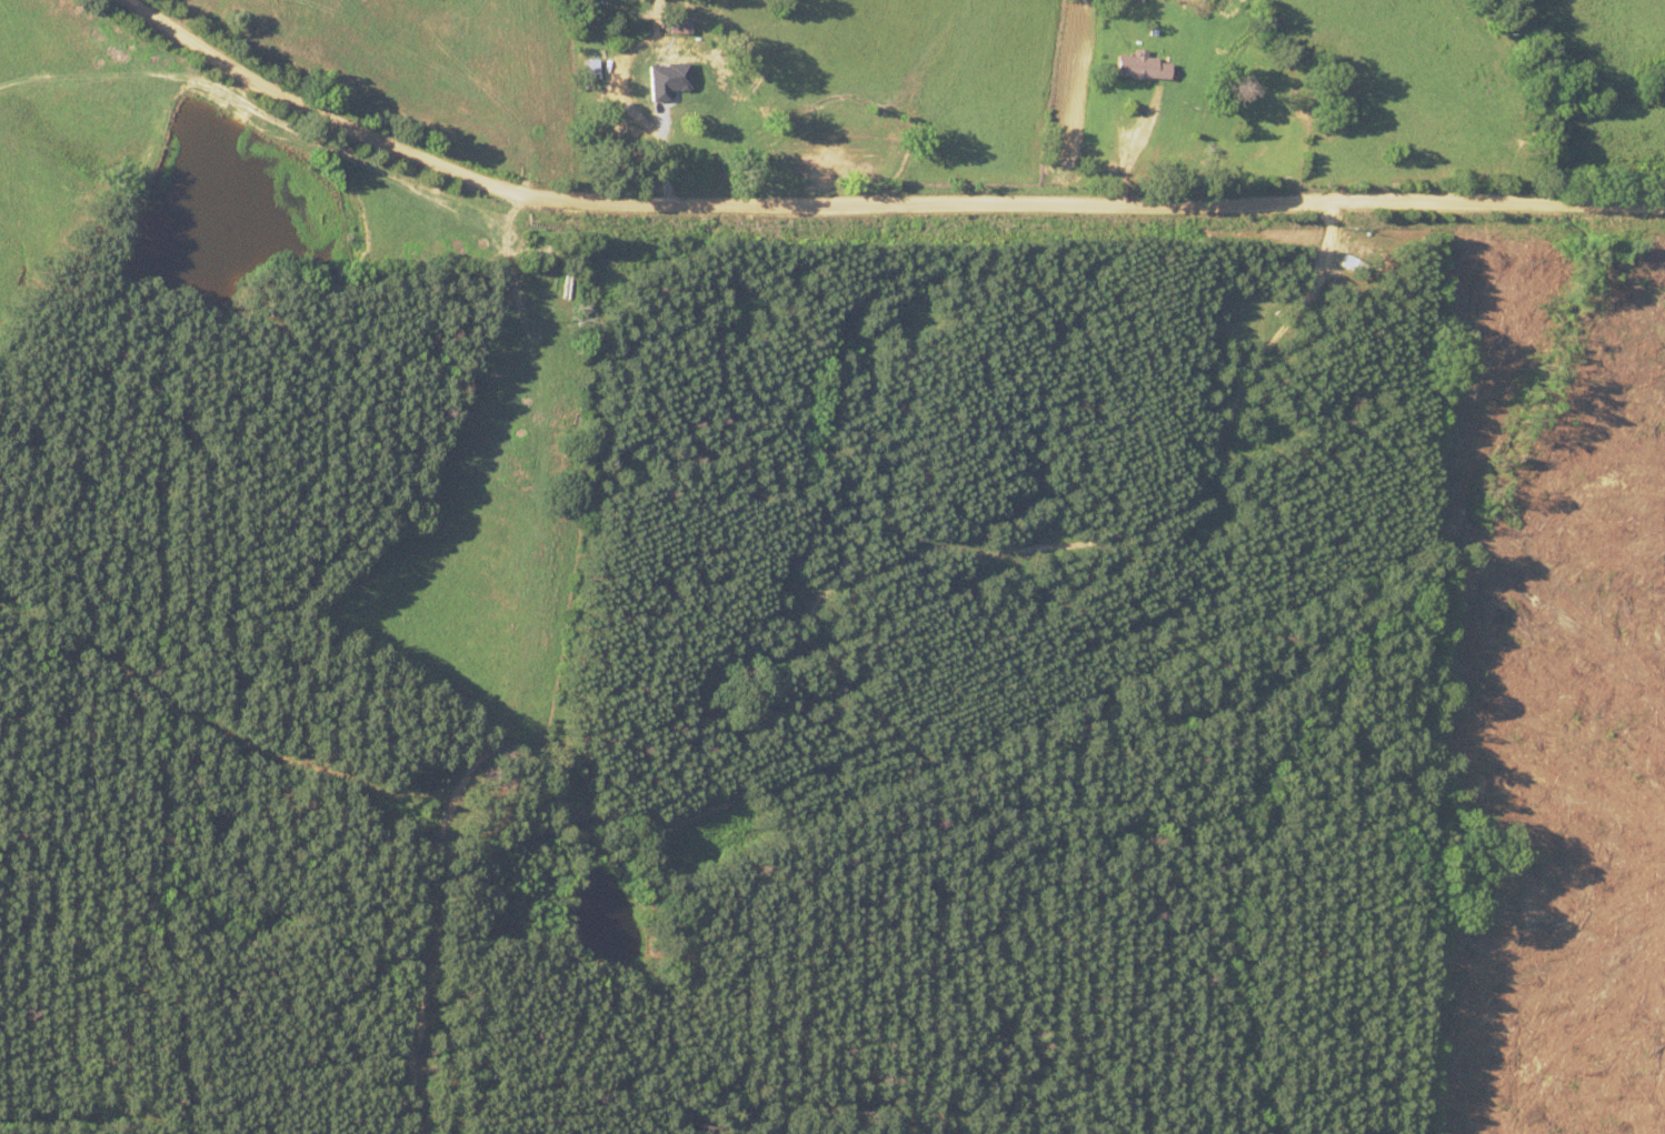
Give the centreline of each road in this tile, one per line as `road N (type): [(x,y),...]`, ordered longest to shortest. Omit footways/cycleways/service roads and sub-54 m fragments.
road 1 (residential): [(1664,202),(558,200),(322,124),(118,0)]

